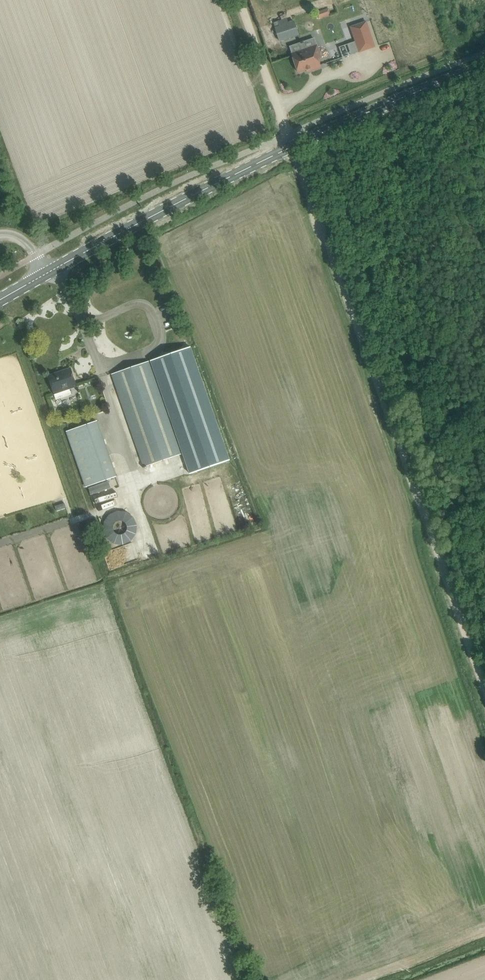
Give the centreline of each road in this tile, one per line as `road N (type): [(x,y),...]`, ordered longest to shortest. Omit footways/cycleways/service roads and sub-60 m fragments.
road 1 (track): [(293,146),(484,693)]
road 2 (tertiary): [(47,273),(293,146)]
road 3 (tertiary): [(293,146),(484,64)]
road 4 (track): [(240,0),(289,133)]

